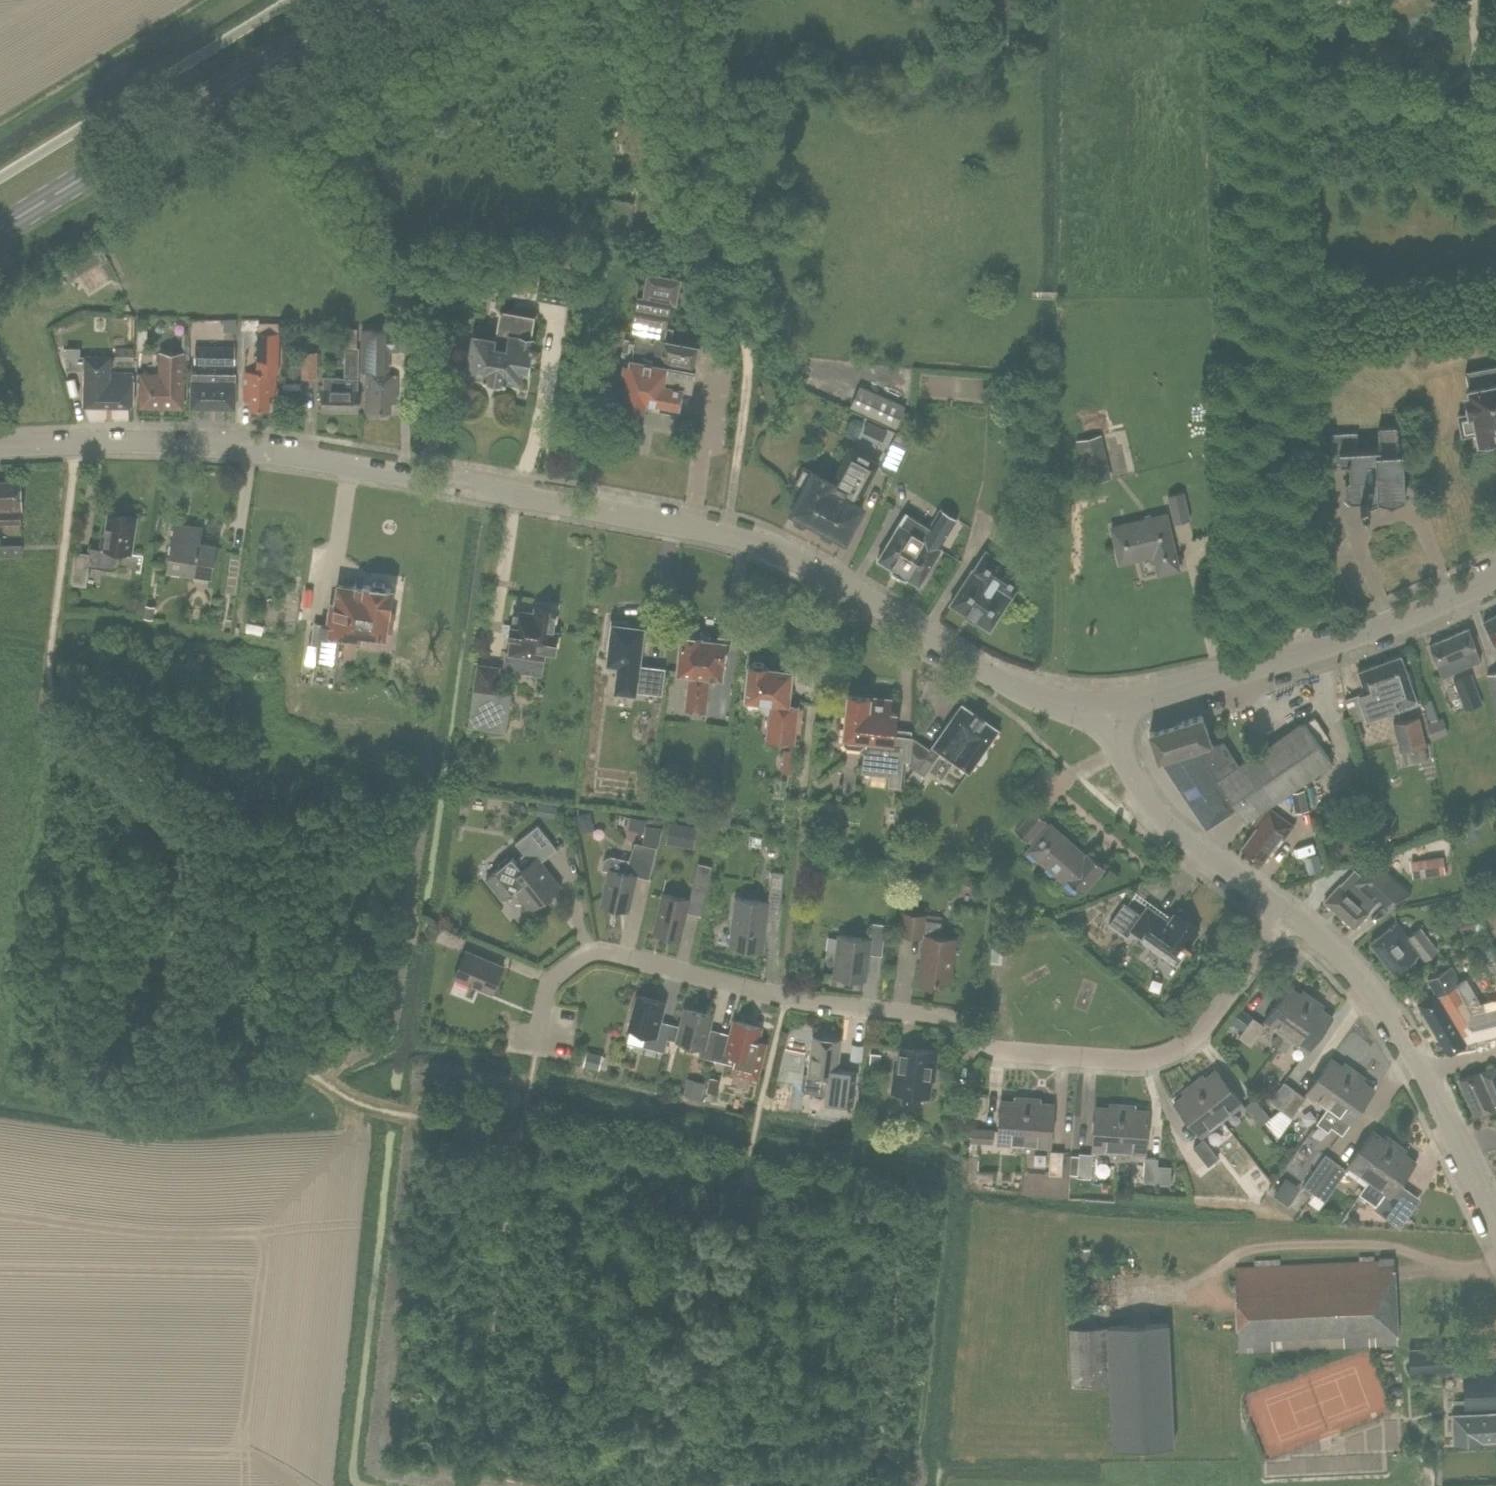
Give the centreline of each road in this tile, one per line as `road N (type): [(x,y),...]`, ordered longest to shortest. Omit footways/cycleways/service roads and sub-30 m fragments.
road 1 (tertiary): [(1103,717),(991,682),(794,561),(726,534),(256,449),(0,446)]
road 2 (residential): [(538,1059),(551,986),(594,957),(767,996),(956,1026),(1003,1058),(1163,1062),(1196,1042),(1287,910)]
road 3 (primary): [(0,226),(370,0)]
road 4 (unclassified): [(1103,717),(1378,627),(1495,576)]
road 5 (tertiary): [(1287,910),(1177,833),(1141,793),(1103,717)]
road 6 (tertiary): [(1423,1078),(1377,1000),(1287,910)]
road 7 (tertiary): [(1495,1226),(1423,1078)]

